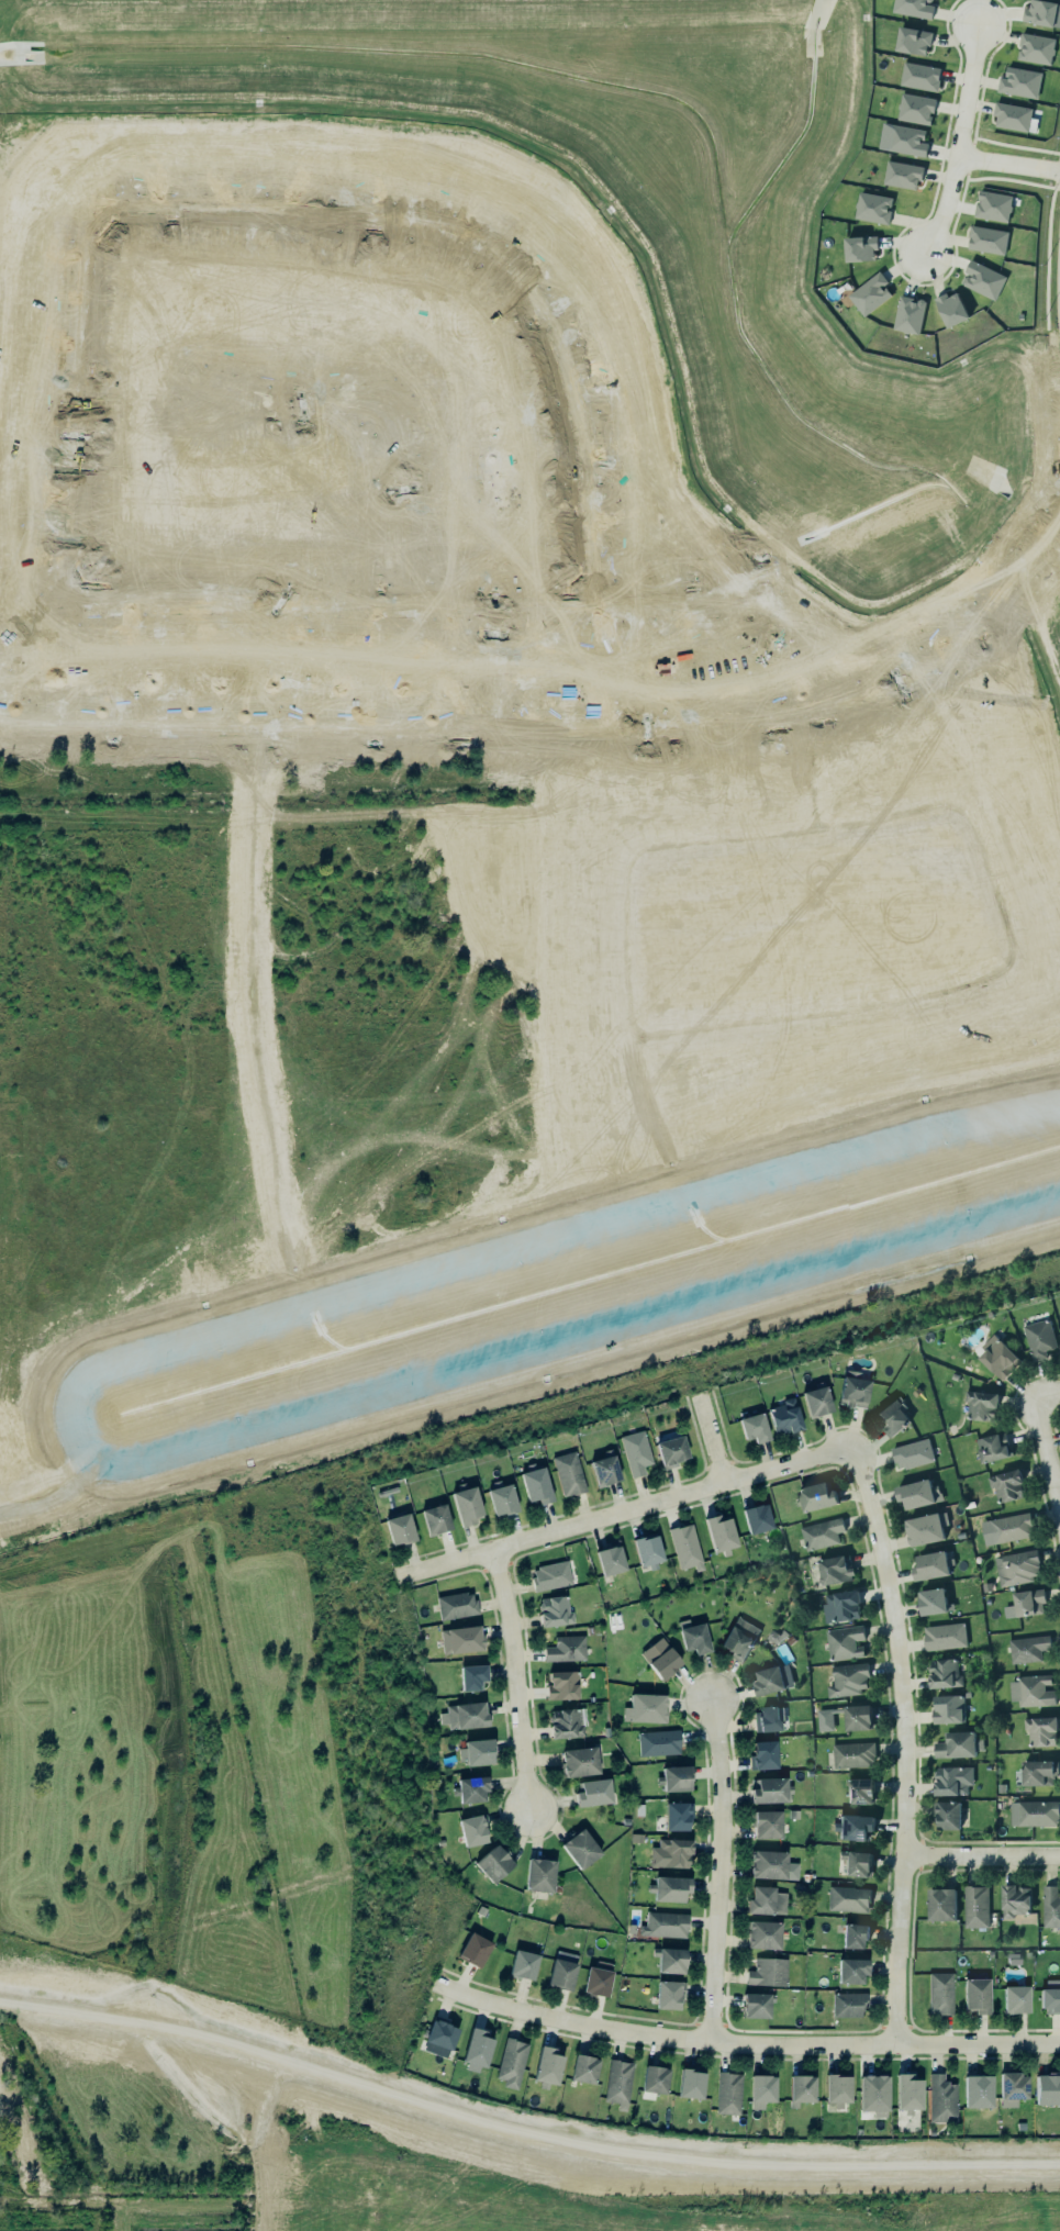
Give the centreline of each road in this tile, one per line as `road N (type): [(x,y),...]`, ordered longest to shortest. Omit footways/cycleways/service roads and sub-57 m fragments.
road 1 (residential): [(593,605),(577,395),(546,311),(498,254),(425,219),(331,211),(112,207),(86,226),(63,576),(78,599),(593,605),(670,604),(750,582)]
road 2 (tertiary): [(0,2031),(97,2044),(250,2083),(528,2167),(699,2193),(1059,2196)]
road 3 (tertiary): [(492,728),(633,728),(801,713),(867,693),(933,662),(1050,533),(1059,504)]
road 4 (residential): [(437,1984),(569,2021),(710,2040),(1059,2046)]
road 5 (residential): [(852,1449),(885,1569),(901,1695),(895,2044)]
road 6 (residential): [(492,728),(0,718)]
road 7 (residential): [(852,1449),(399,1577)]
road 8 (tertiary): [(0,1995),(233,2038),(389,2089)]
road 9 (residential): [(637,1040),(947,994),(1023,972)]
road 10 (residential): [(406,603),(410,533),(384,405),(213,403)]
road 11 (residential): [(710,2040),(723,1781),(710,1697)]
road 12 (residential): [(963,800),(821,829),(631,849)]
road 13 (residential): [(631,849),(628,974),(654,1123)]
road 14 (tertiary): [(9,1963),(17,2230)]
road 15 (residential): [(498,1552),(515,1627),(531,1811)]
road 16 (residential): [(924,254),(952,181),(978,24)]
road 17 (residential): [(1023,972),(963,800)]
road 18 (residential): [(1059,1527),(1033,1401),(1059,1393)]
road 19 (residential): [(1059,1857),(904,1856)]
road 20 (residential): [(495,604),(492,728)]

